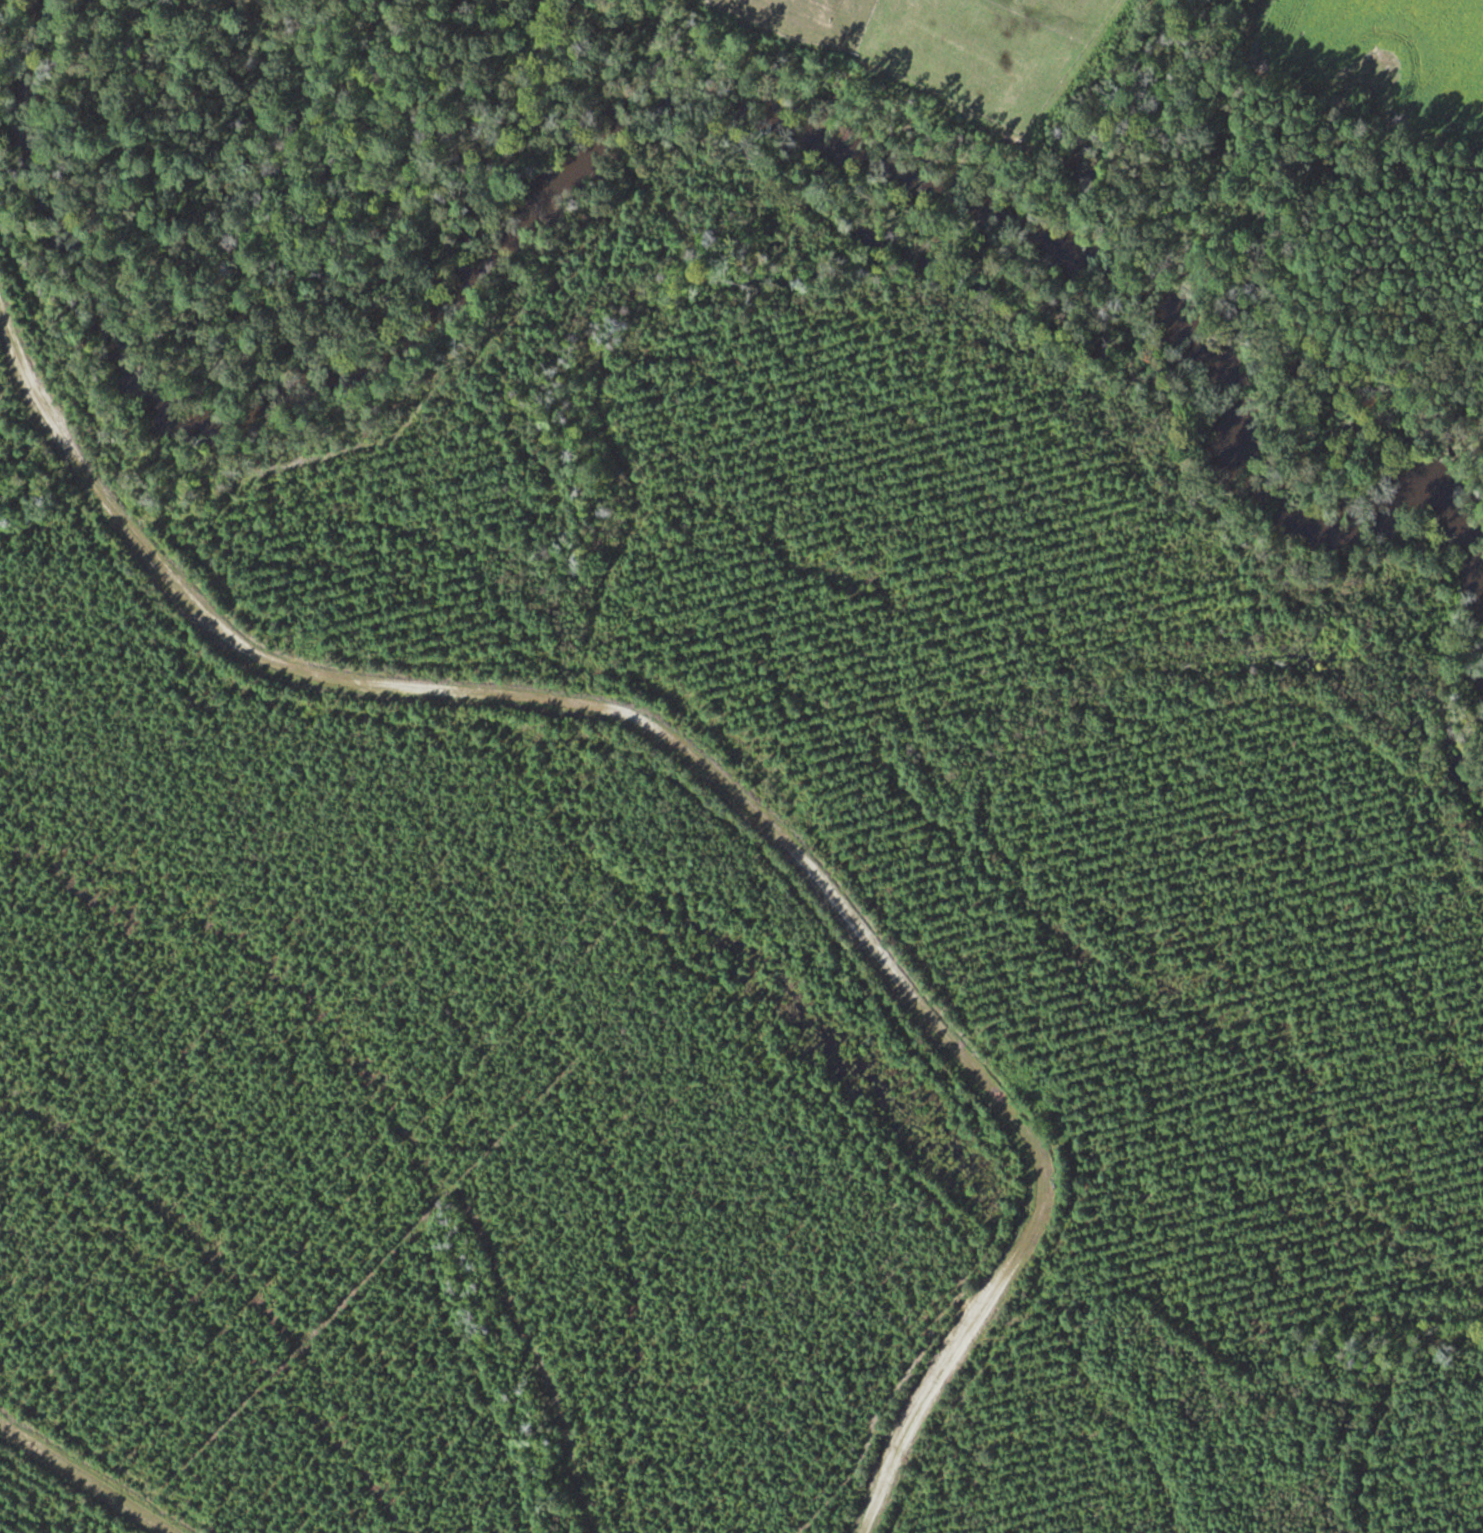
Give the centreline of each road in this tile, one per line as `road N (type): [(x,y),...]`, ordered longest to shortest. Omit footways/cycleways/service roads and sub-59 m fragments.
road 1 (track): [(862,1532),(915,1412),(1029,1234),(1038,1174),(1016,1118),(773,822),(687,744),(616,708),(389,684),(274,661),(195,603),(43,401),(0,302)]
road 2 (track): [(0,1420),(180,1532)]

